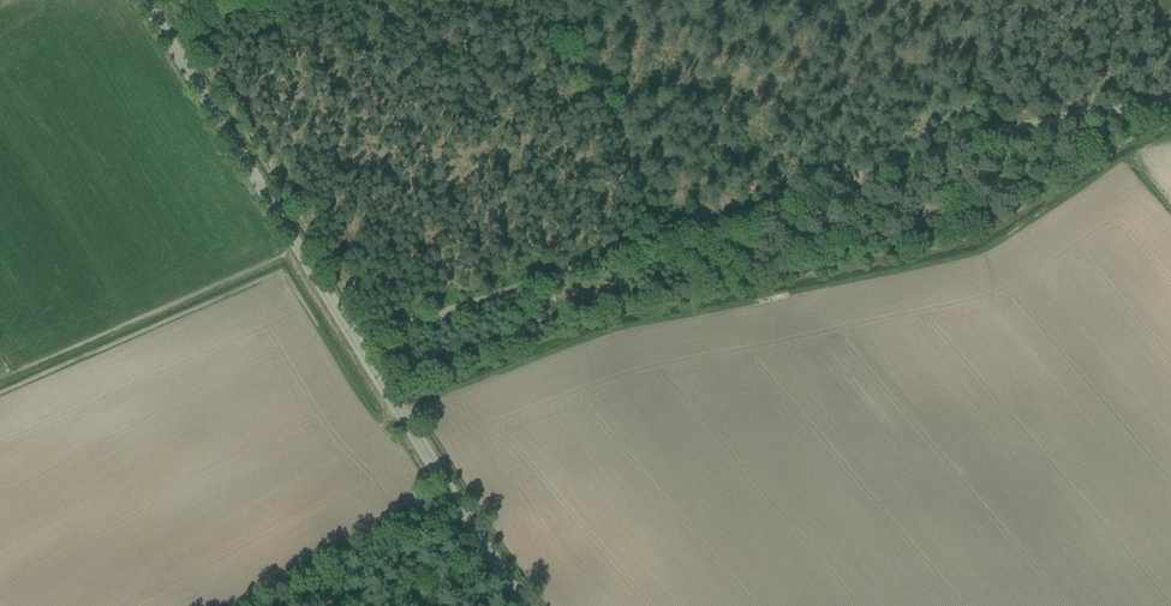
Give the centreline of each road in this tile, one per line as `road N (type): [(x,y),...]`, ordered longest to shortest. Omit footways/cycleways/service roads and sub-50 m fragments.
road 1 (track): [(1170,104),(845,173),(678,243),(368,345)]
road 2 (unclassified): [(528,605),(148,0)]

